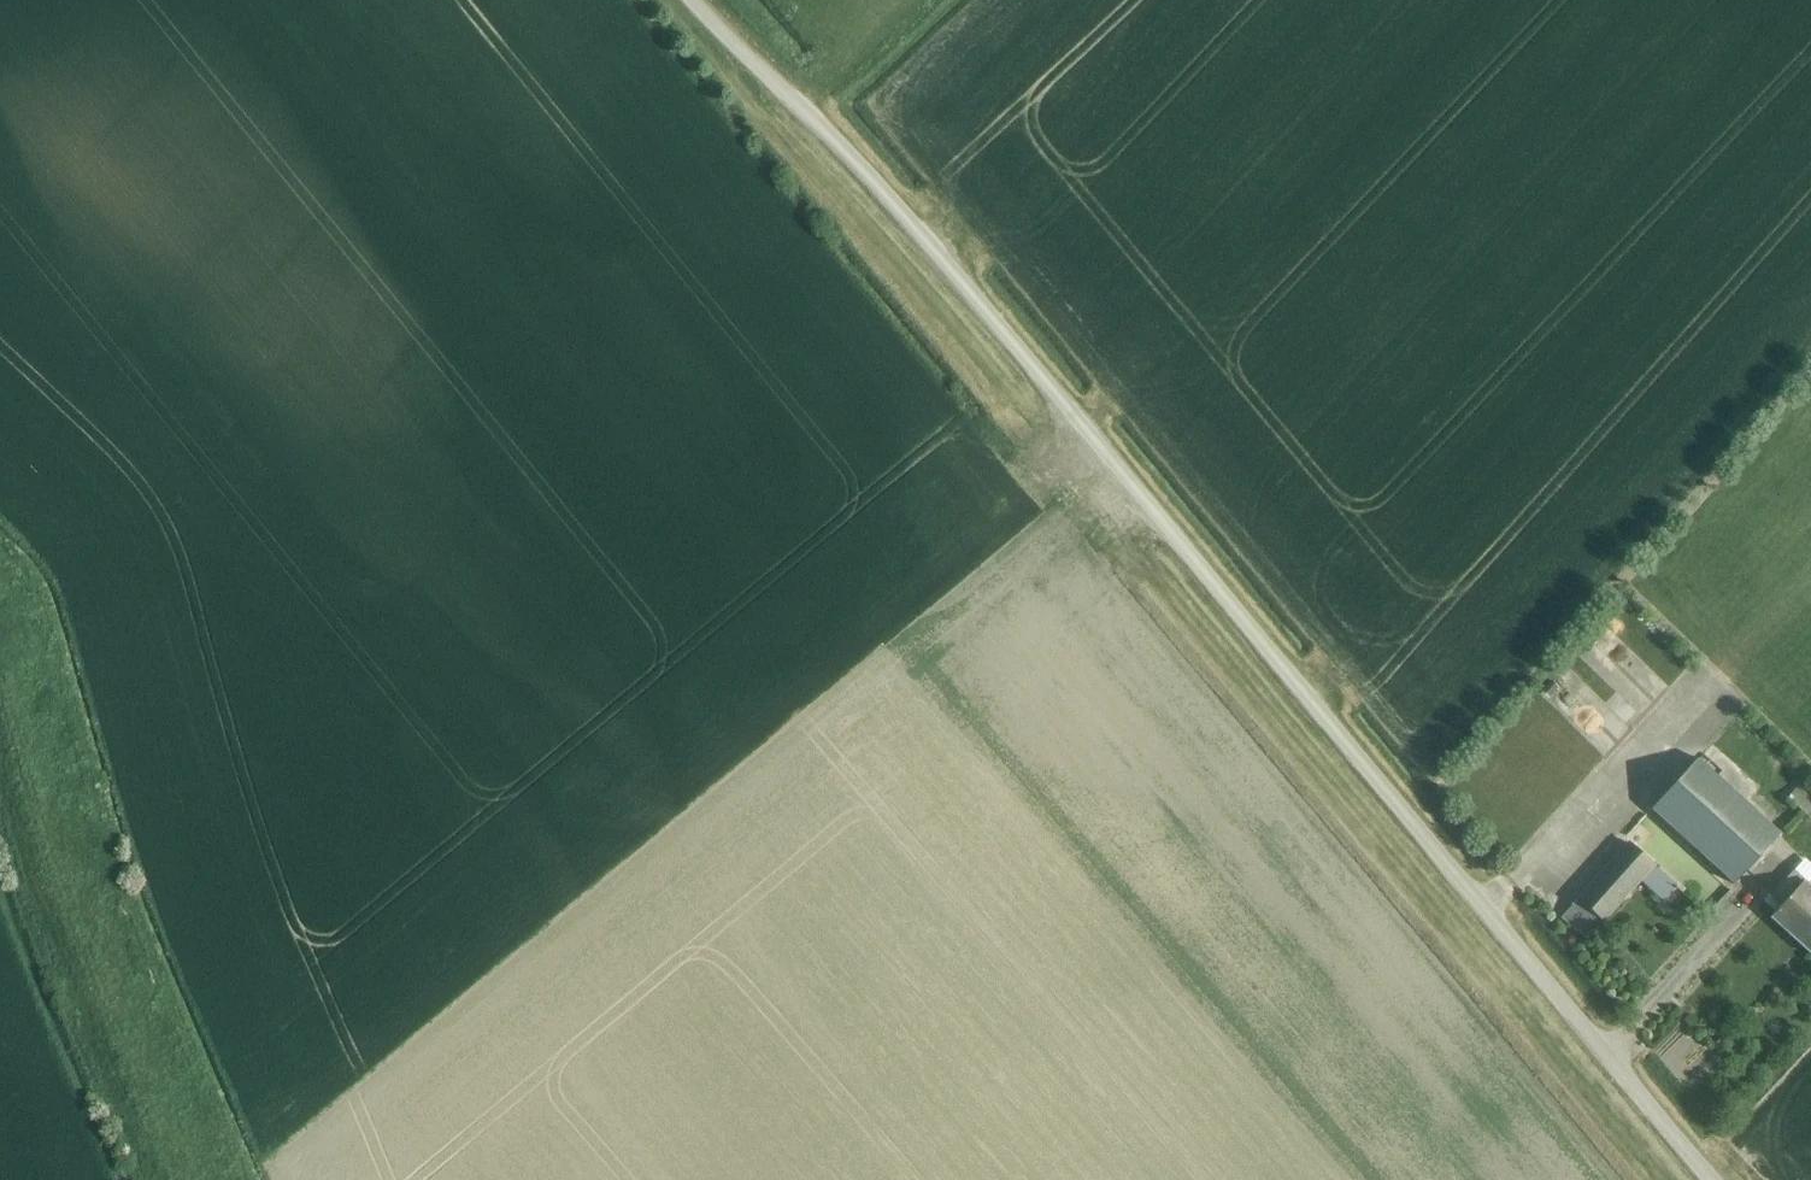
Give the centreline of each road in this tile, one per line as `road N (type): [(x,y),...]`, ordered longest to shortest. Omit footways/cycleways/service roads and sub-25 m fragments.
road 1 (unclassified): [(1719,1179),(889,197),(691,0)]

